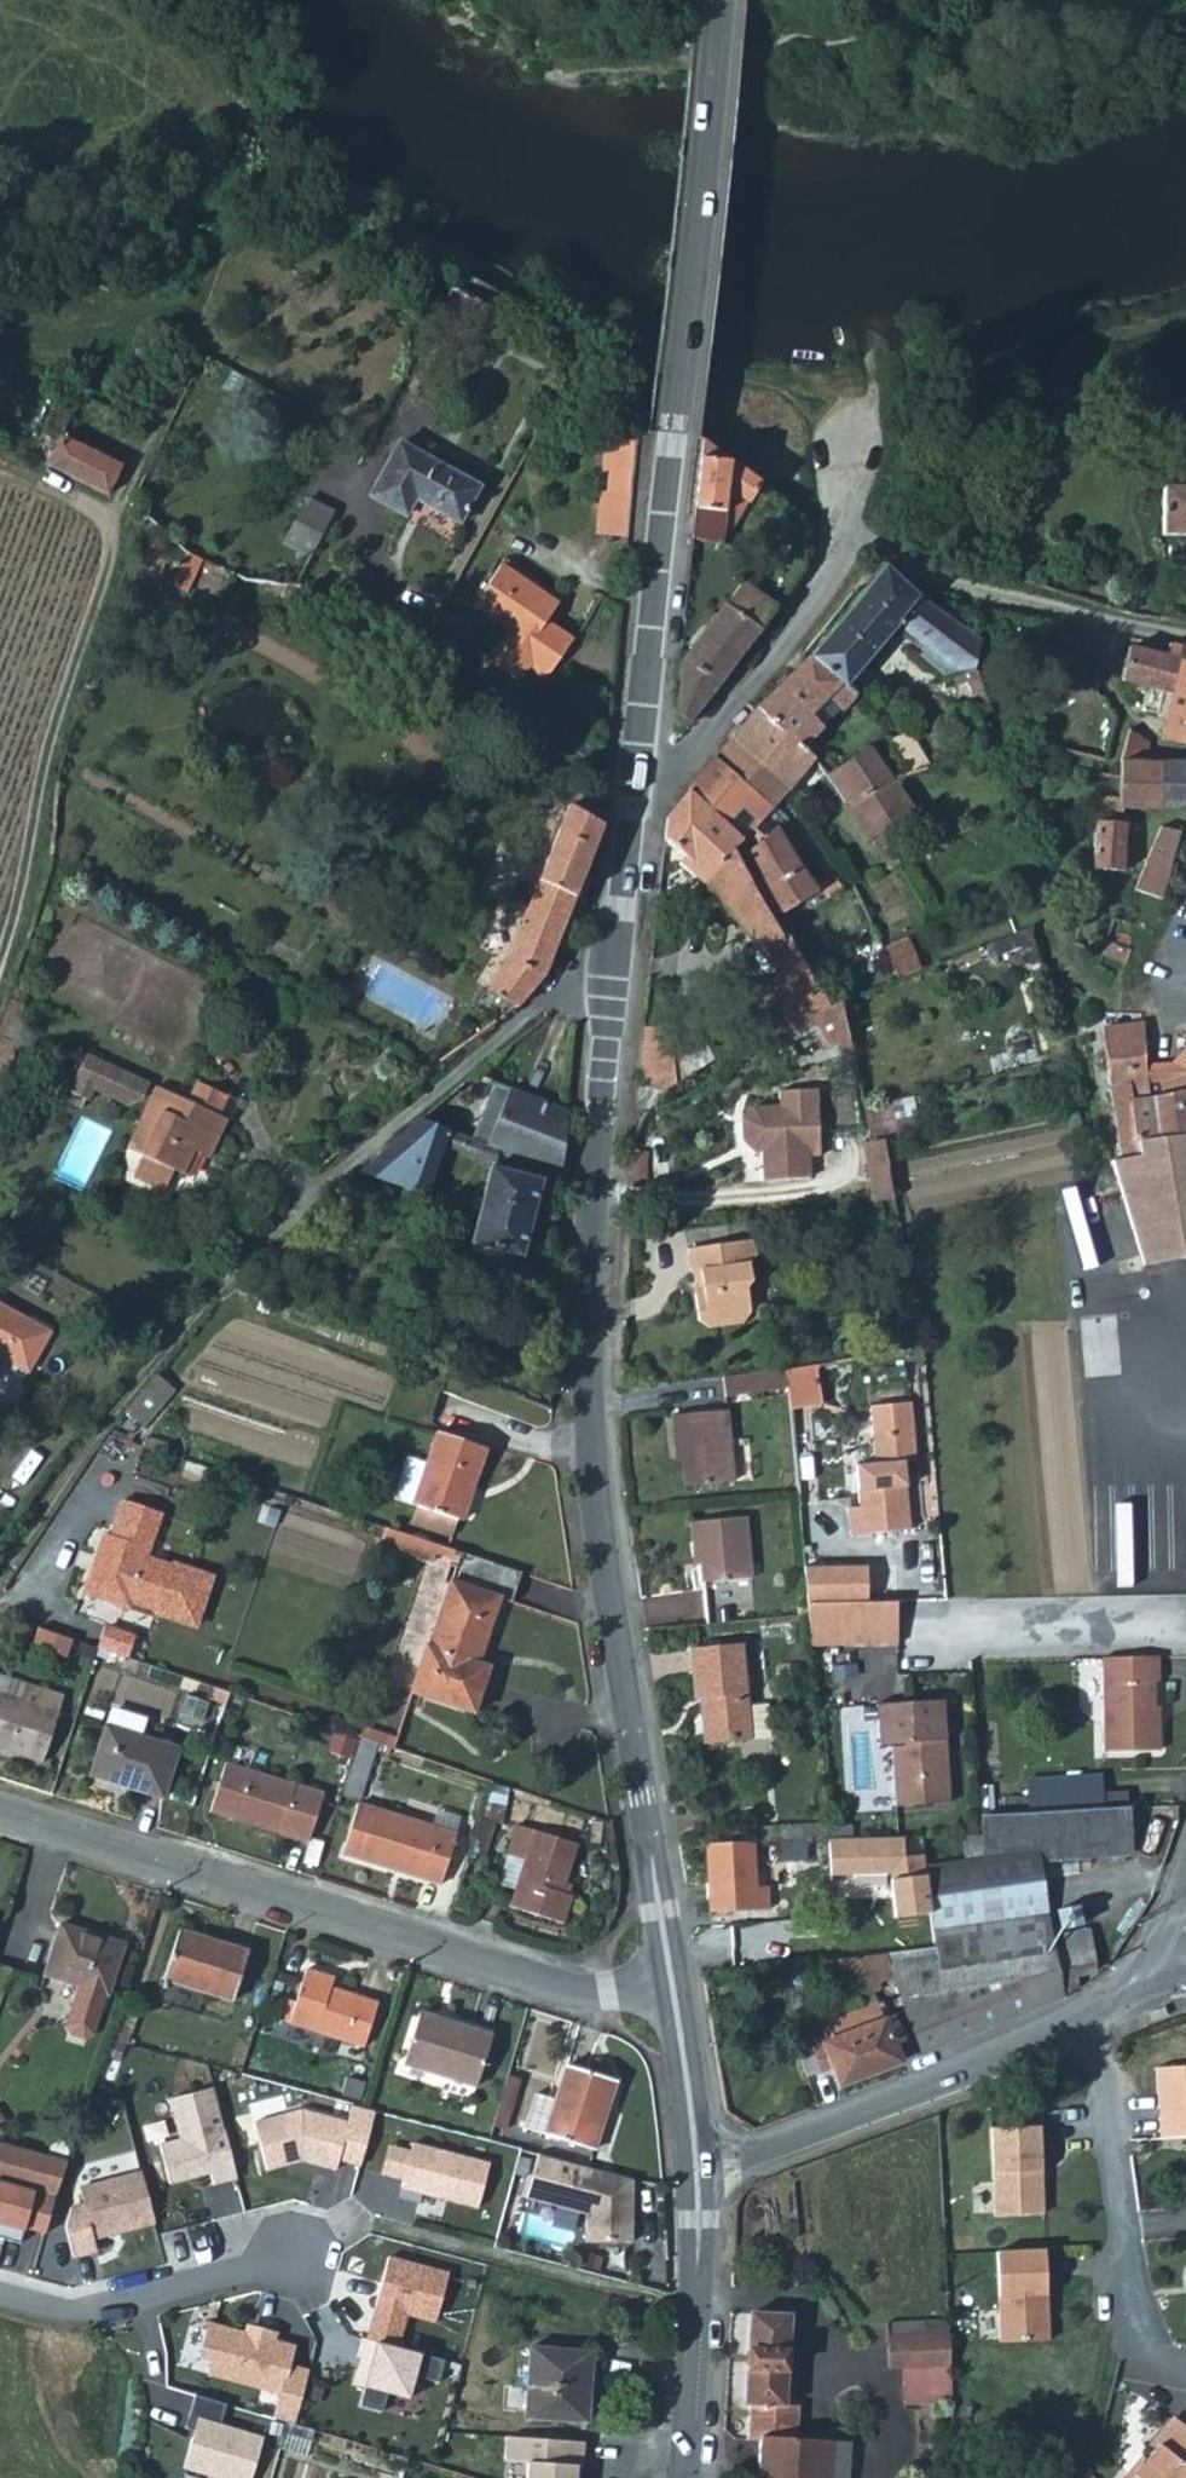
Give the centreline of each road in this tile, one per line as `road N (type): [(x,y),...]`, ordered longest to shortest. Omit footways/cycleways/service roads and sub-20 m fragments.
road 1 (secondary): [(636,776),(607,978),(589,1337),(594,1456),(629,1737),(669,1982)]
road 2 (secondary): [(715,0),(636,776)]
road 3 (residential): [(0,1809),(563,1987),(606,1992),(669,1982)]
road 4 (track): [(0,950),(41,765),(137,476)]
road 5 (unclassified): [(694,2157),(765,2149),(843,2122),(1089,2009)]
road 6 (residential): [(636,776),(656,777),(678,763),(823,598),(847,548),(839,456)]
road 7 (residential): [(1089,2009),(1140,2321),(1167,2369),(1185,2373)]
road 8 (secondary): [(680,2477),(695,2308),(694,2157)]
road 9 (residential): [(0,2295),(72,2317),(292,2255)]
road 10 (secondary): [(669,1982),(694,2157)]
road 11 (track): [(117,537),(99,513),(0,466)]
road 12 (unclassified): [(1089,2009),(1144,1952),(1164,1916)]

